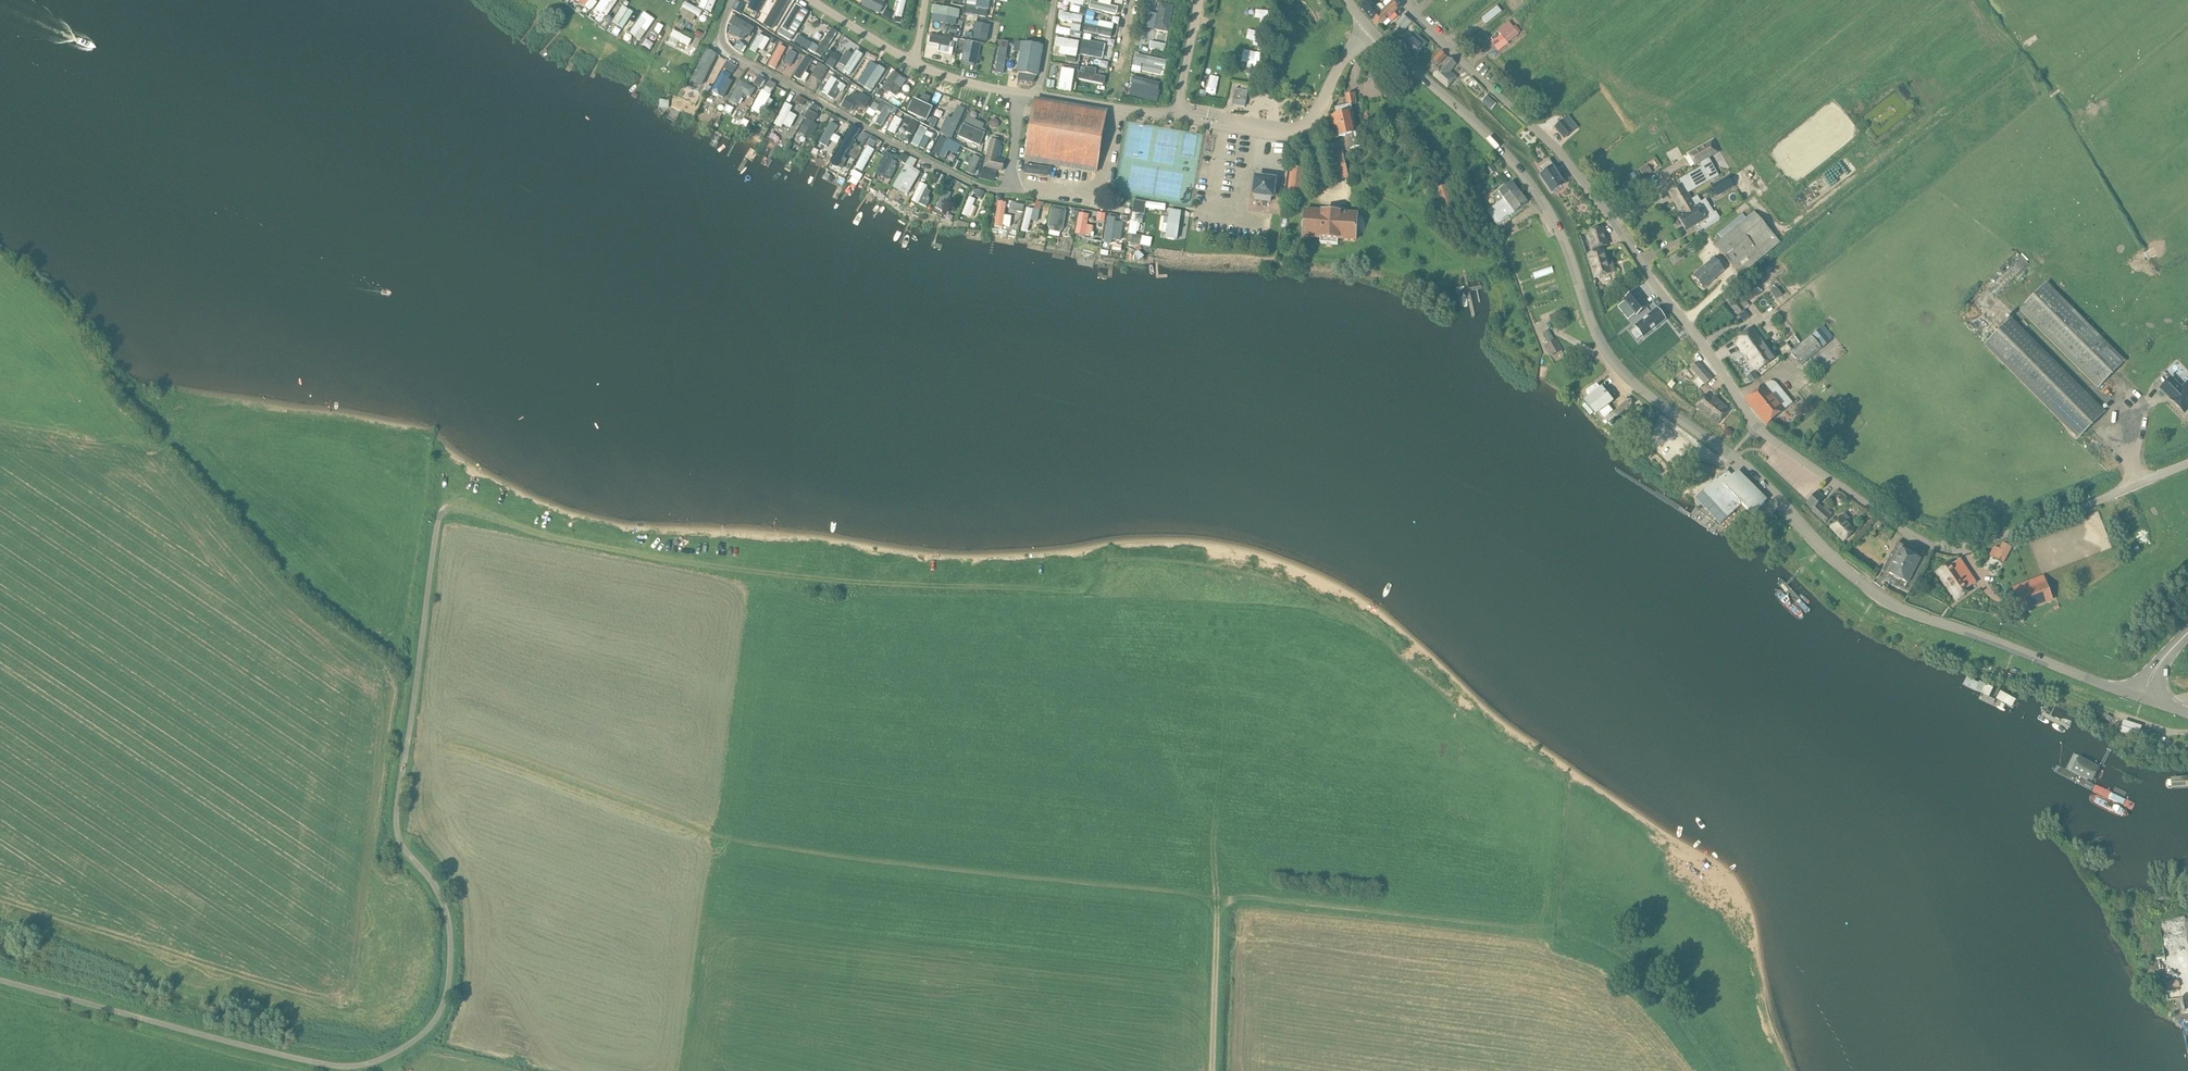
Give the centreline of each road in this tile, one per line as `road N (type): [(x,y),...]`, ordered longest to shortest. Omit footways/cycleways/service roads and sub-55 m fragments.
road 1 (track): [(408,731),(704,828),(1182,892),(1201,875),(1225,872),(1297,899),(1552,939),(1639,998),(1688,1070)]
road 2 (tertiary): [(2141,697),(1898,607),(1840,566),(1733,456),(1619,368),(1594,328),(1561,237),(1522,174),(1367,25)]
road 3 (track): [(0,984),(335,1061),(383,1057),(423,1032),(449,978),(449,911),(397,832),(408,731)]
road 4 (unclassified): [(1680,318),(1770,438),(1947,550),(2187,463)]
road 5 (residential): [(1680,318),(1567,165),(1434,34),(1412,0)]
road 6 (residential): [(1367,25),(1300,133),(1207,122)]
road 7 (track): [(408,731),(439,519)]
road 8 (track): [(1216,1070),(1225,872)]

